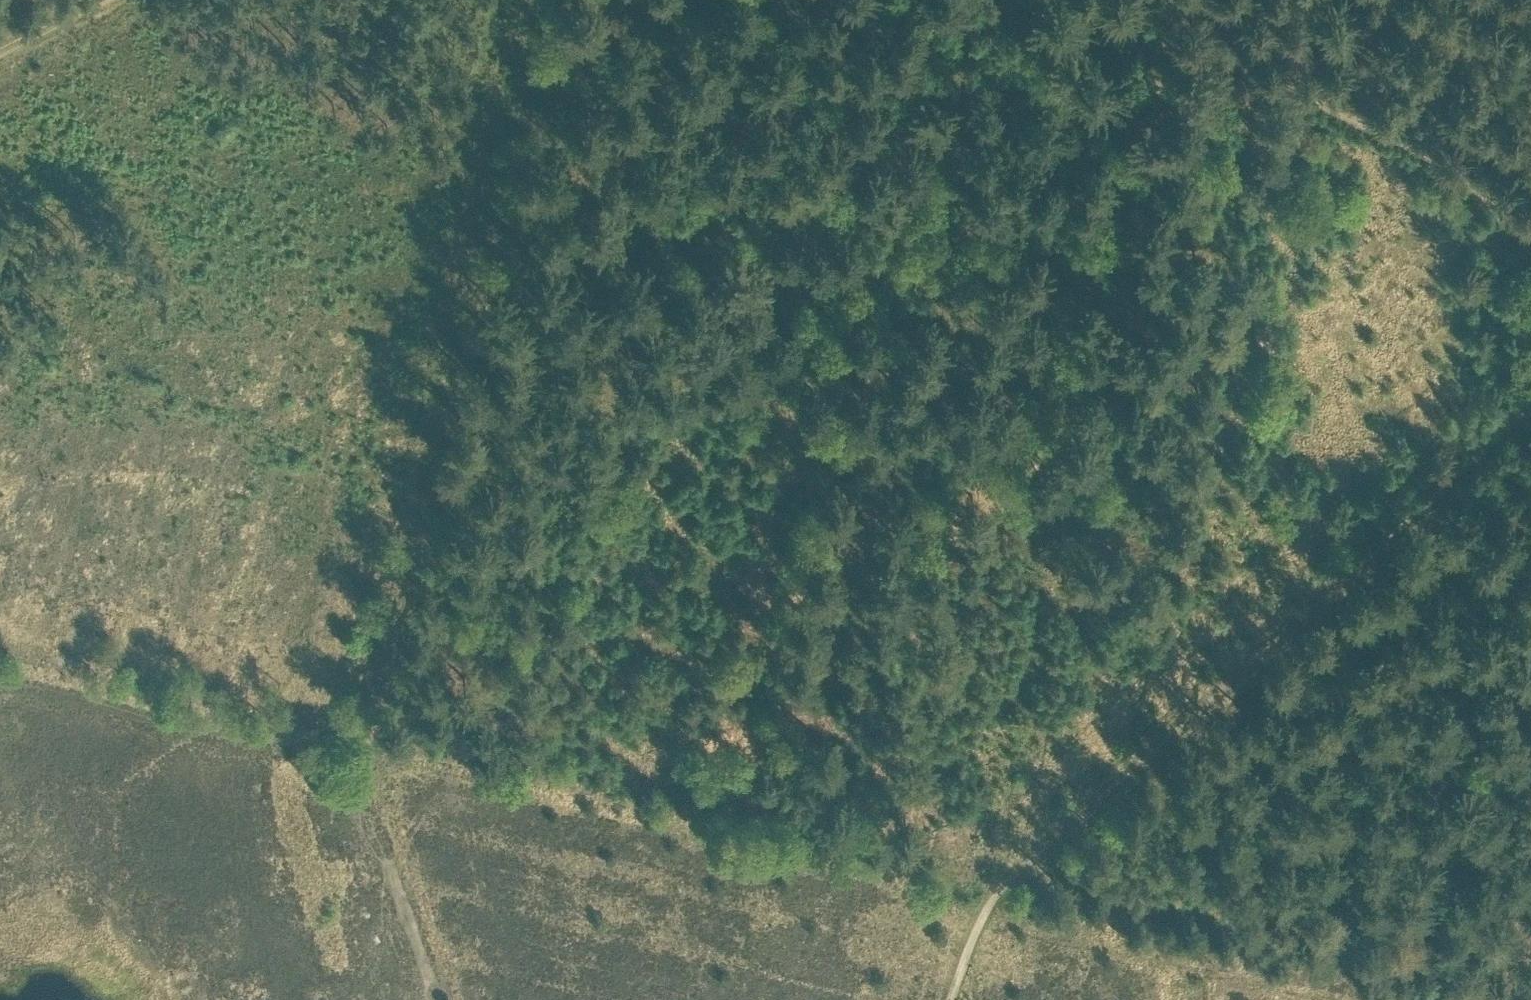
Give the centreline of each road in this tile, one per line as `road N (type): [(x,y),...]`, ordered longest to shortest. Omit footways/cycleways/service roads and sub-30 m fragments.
road 1 (track): [(1530,404),(1303,621),(1002,884),(971,937),(950,999)]
road 2 (track): [(1110,0),(1467,175),(1530,217)]
road 3 (track): [(112,0),(0,55)]

